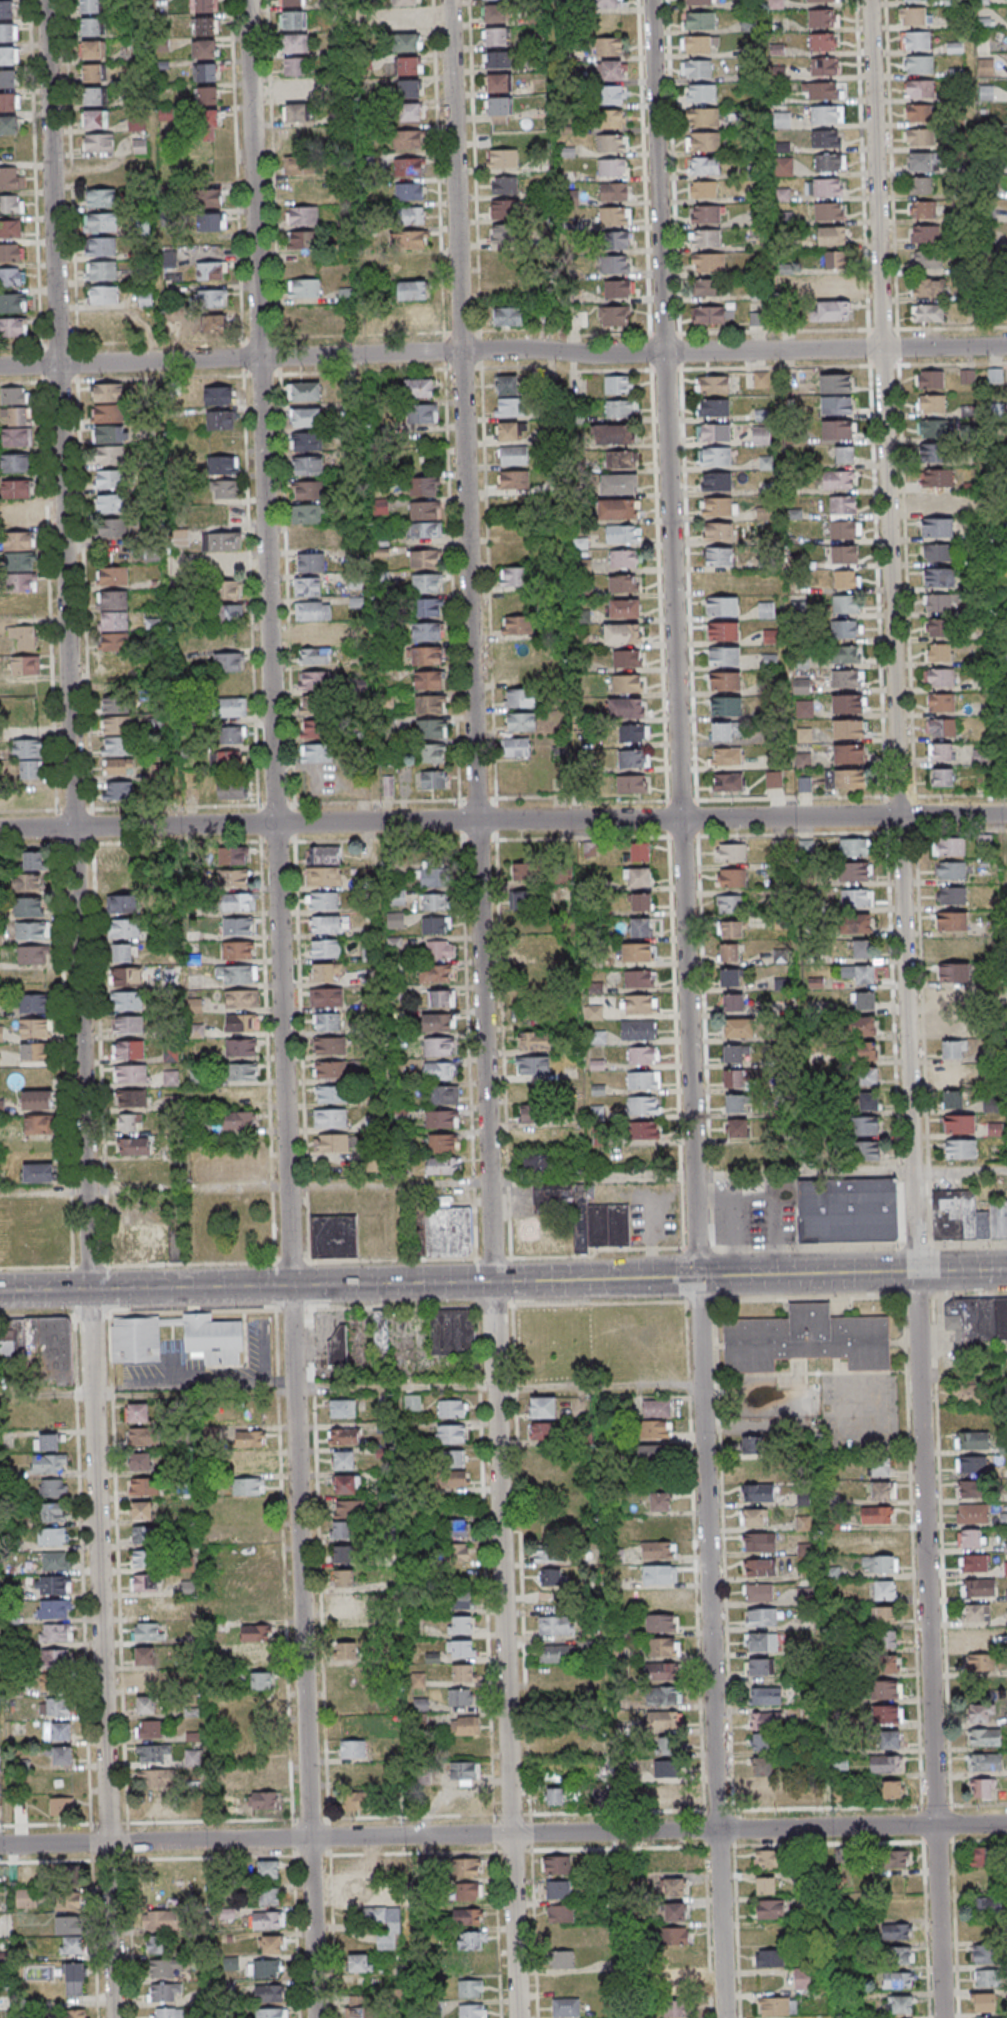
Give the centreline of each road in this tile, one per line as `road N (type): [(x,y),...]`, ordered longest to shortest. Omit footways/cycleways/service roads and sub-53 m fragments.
road 1 (residential): [(947,2017),(869,0)]
road 2 (residential): [(729,2017),(652,0)]
road 3 (residential): [(321,2017),(252,0)]
road 4 (residential): [(522,2017),(454,0)]
road 5 (residential): [(117,2017),(52,0)]
road 6 (residential): [(0,366),(521,349),(617,356),(1006,347)]
road 7 (tertiary): [(1006,1270),(0,1292)]
road 8 (residential): [(1006,1824),(0,1845)]
road 9 (residential): [(0,830),(1006,814)]

